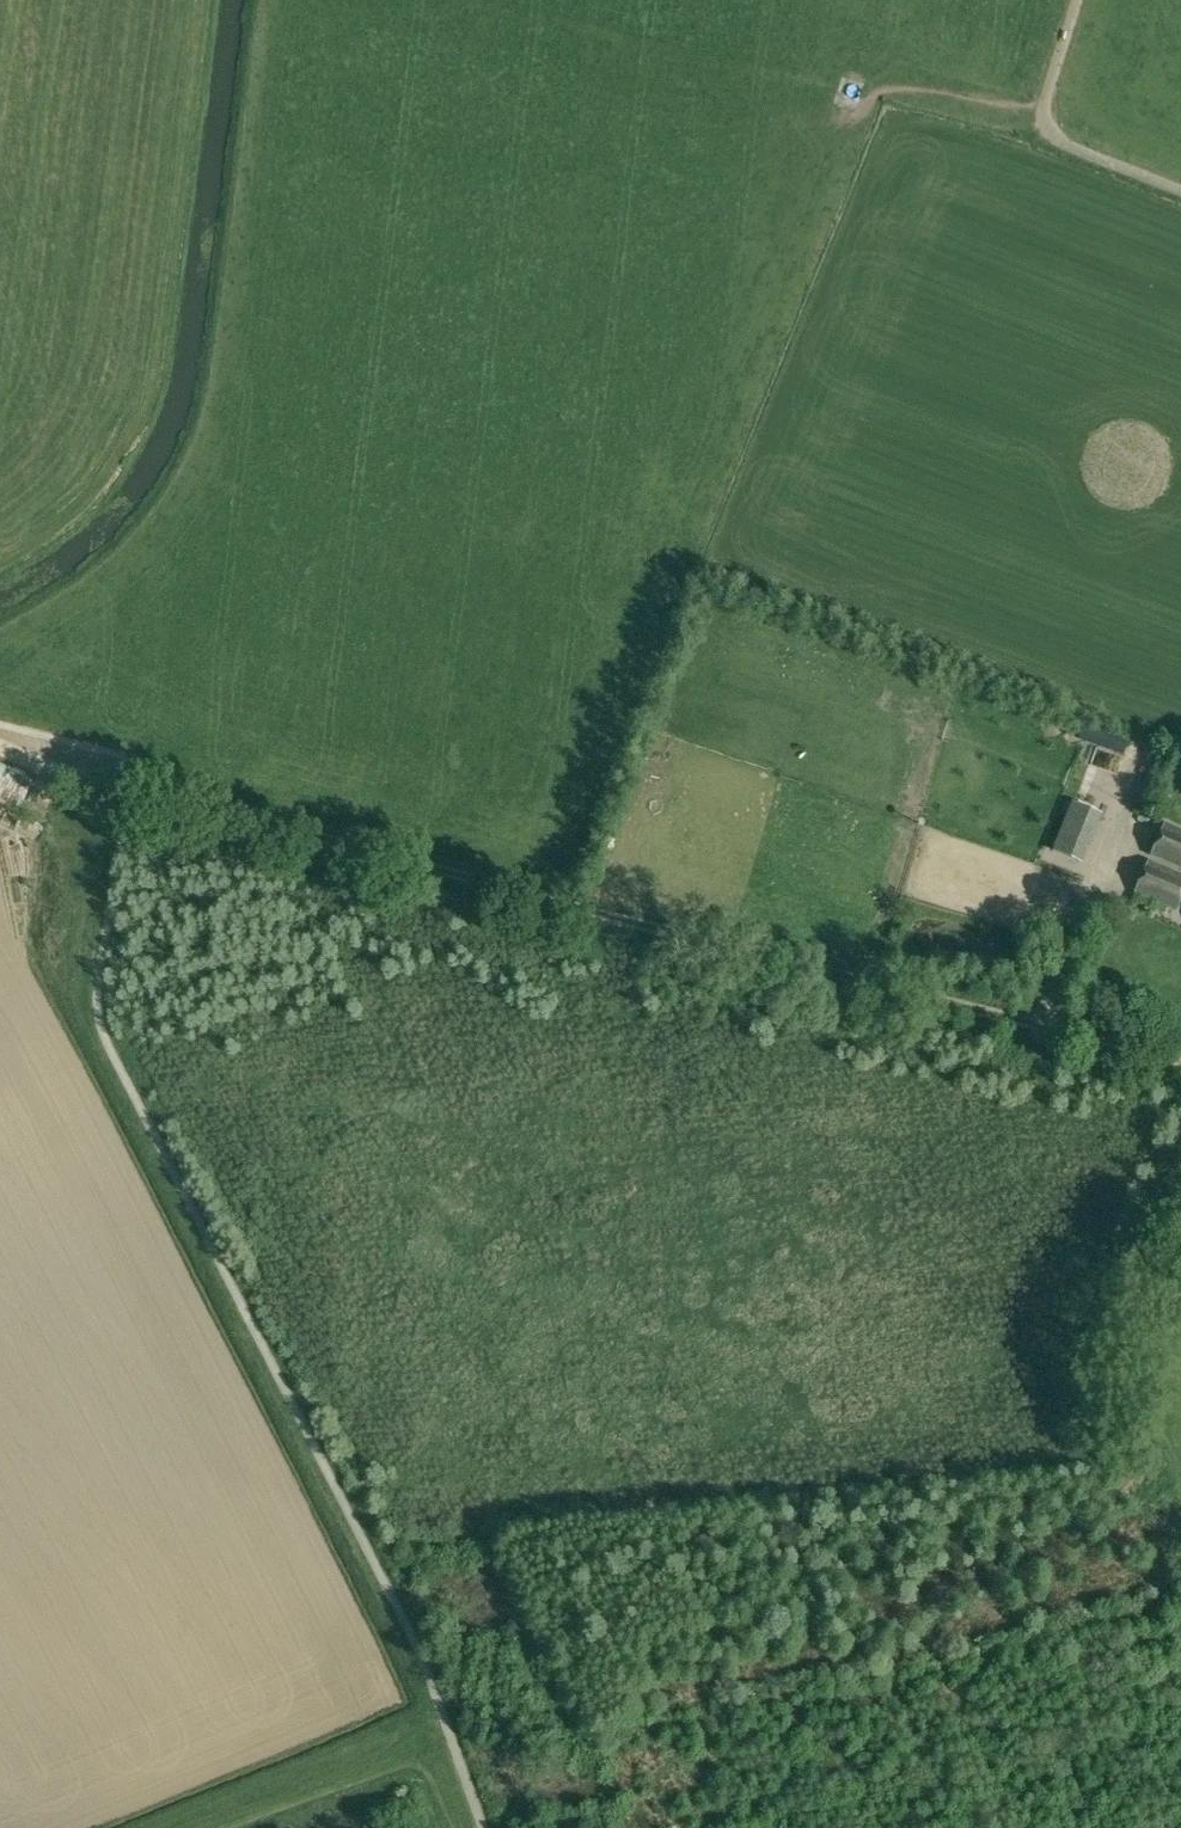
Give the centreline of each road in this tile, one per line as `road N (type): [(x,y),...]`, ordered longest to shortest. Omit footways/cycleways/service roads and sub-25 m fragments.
road 1 (track): [(0,750),(128,792),(1180,1063)]

